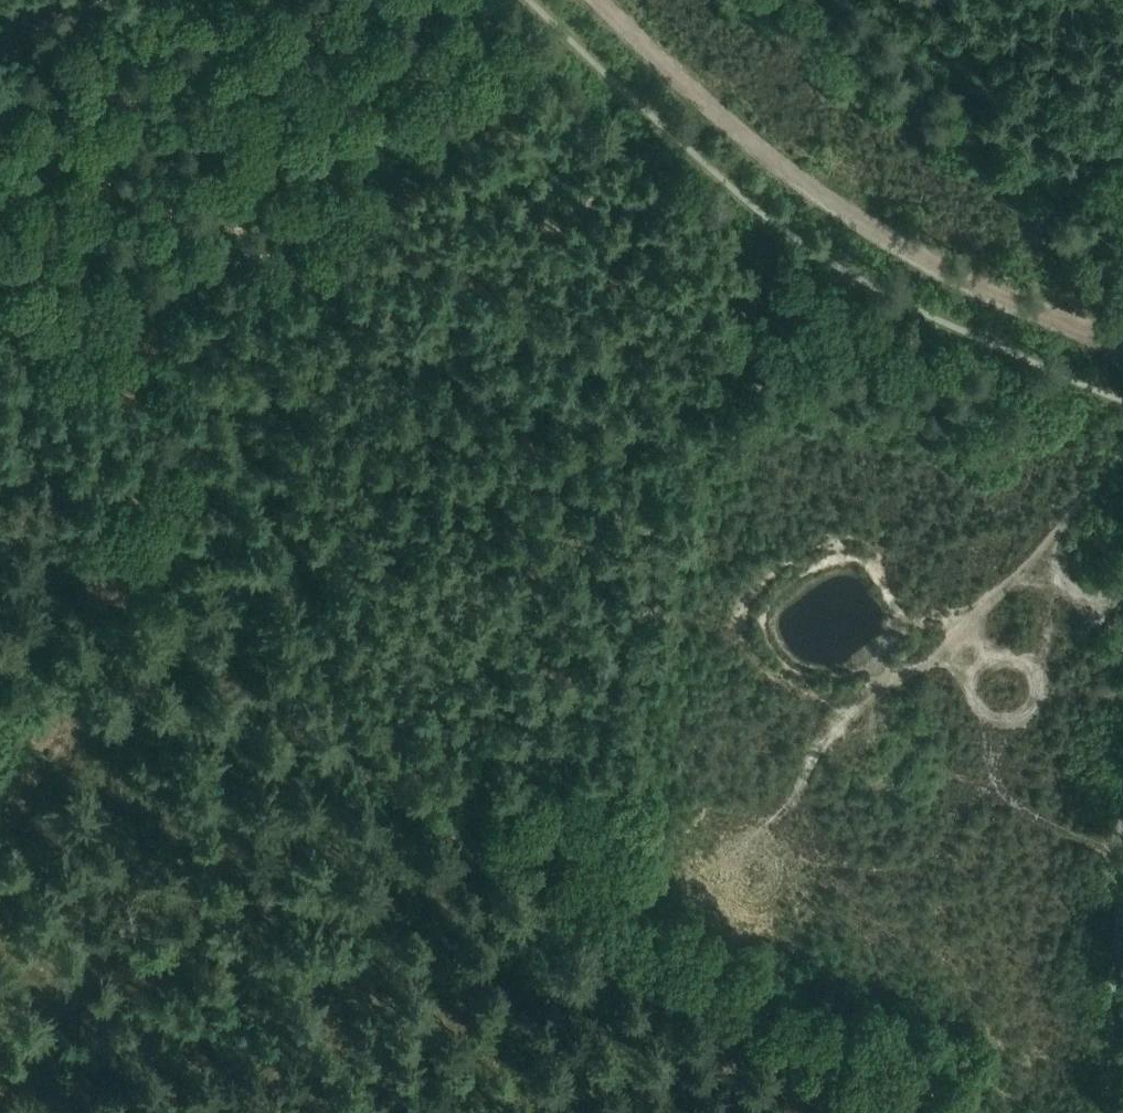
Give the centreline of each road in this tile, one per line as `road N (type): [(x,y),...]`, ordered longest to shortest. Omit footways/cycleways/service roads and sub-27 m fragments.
road 1 (track): [(869,1112),(475,812),(0,504)]
road 2 (track): [(1122,344),(967,281),(850,216),(727,121),(634,37),(606,0)]
road 3 (track): [(1122,842),(1108,1112)]
road 4 (track): [(0,86),(137,0)]

